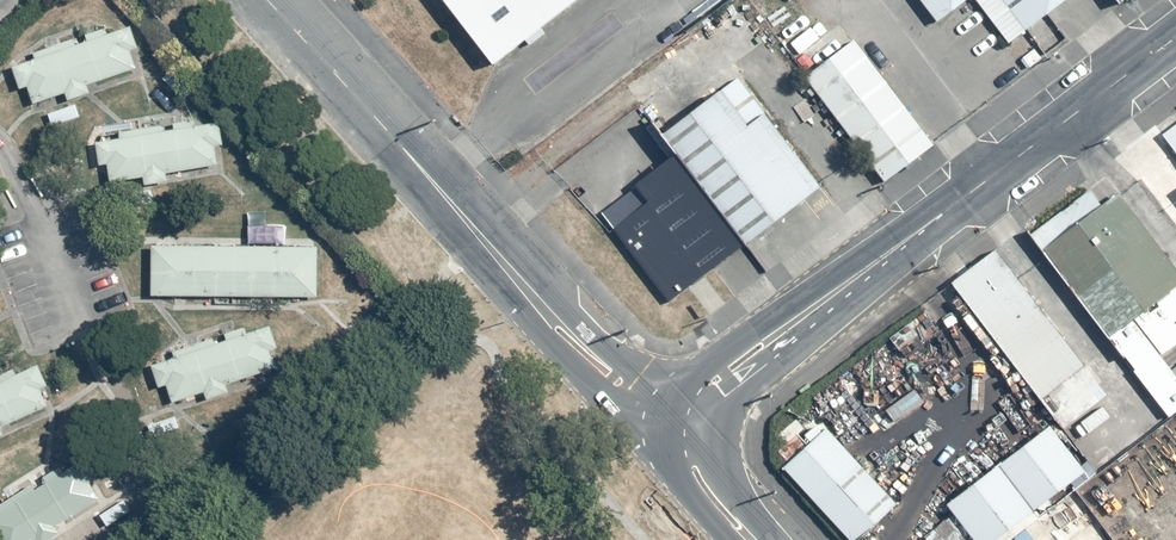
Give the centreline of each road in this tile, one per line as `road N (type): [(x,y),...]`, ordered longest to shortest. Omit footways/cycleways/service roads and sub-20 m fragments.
road 1 (secondary): [(683,431),(698,390),(1175,38)]
road 2 (residential): [(683,431),(507,283),(259,0)]
road 3 (secondary): [(749,539),(701,490),(683,431)]

